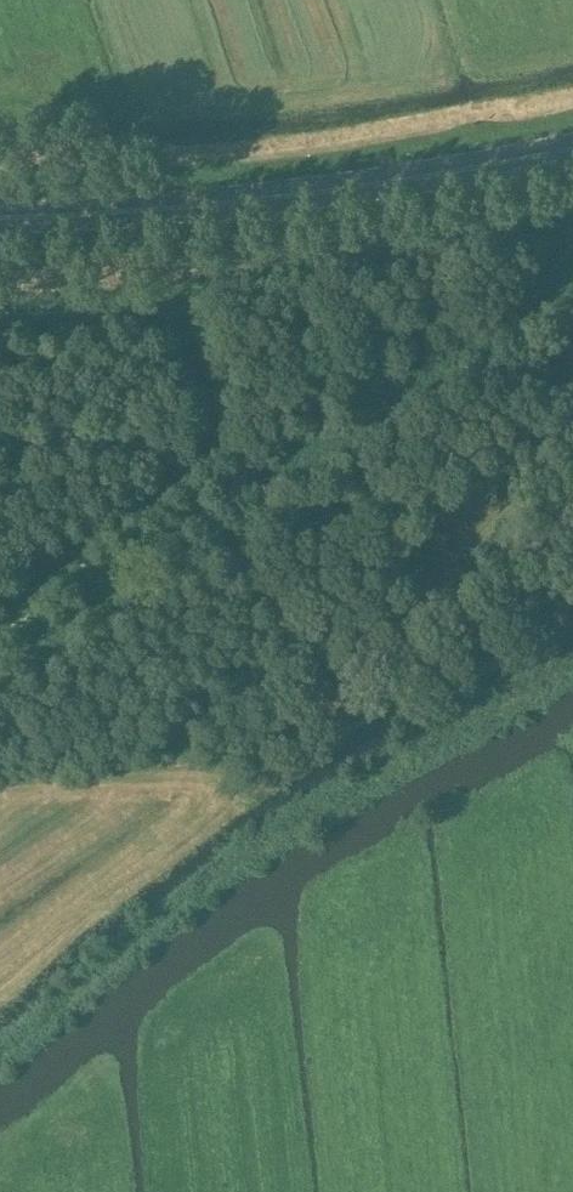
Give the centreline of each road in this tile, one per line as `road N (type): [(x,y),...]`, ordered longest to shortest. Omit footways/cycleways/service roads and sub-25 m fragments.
road 1 (track): [(0,1058),(314,814),(572,663)]
road 2 (primary): [(0,218),(239,203),(572,147)]

